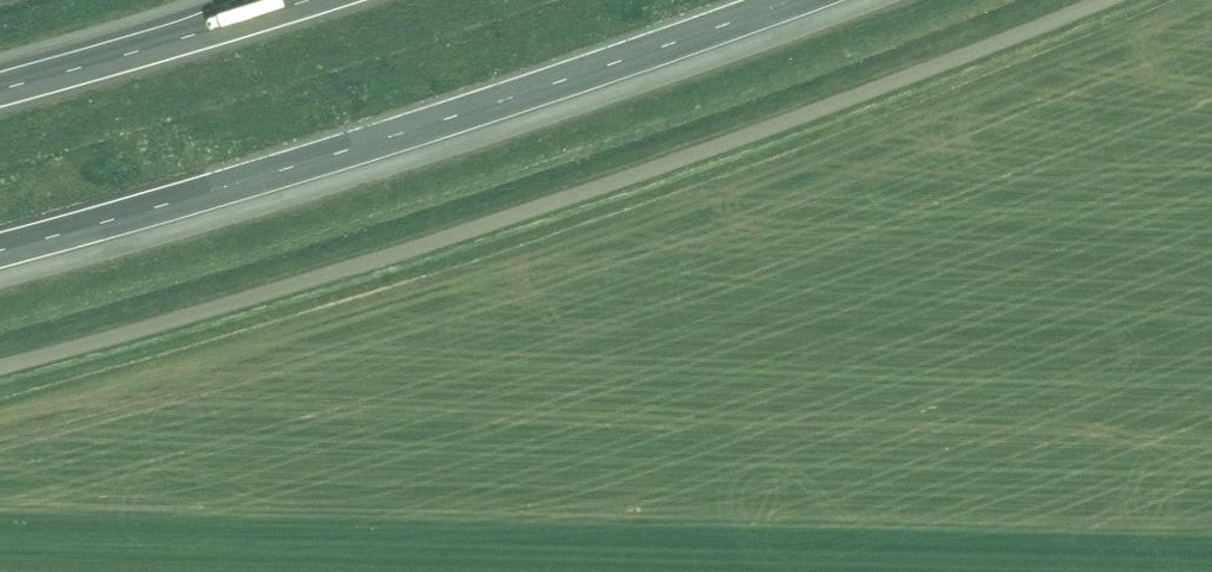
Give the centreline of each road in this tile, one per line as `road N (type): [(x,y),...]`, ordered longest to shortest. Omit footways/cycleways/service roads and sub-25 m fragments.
road 1 (unclassified): [(0,366),(594,189),(1099,0)]
road 2 (motorway): [(0,248),(368,145),(793,0)]
road 3 (motorway): [(301,0),(0,87)]

